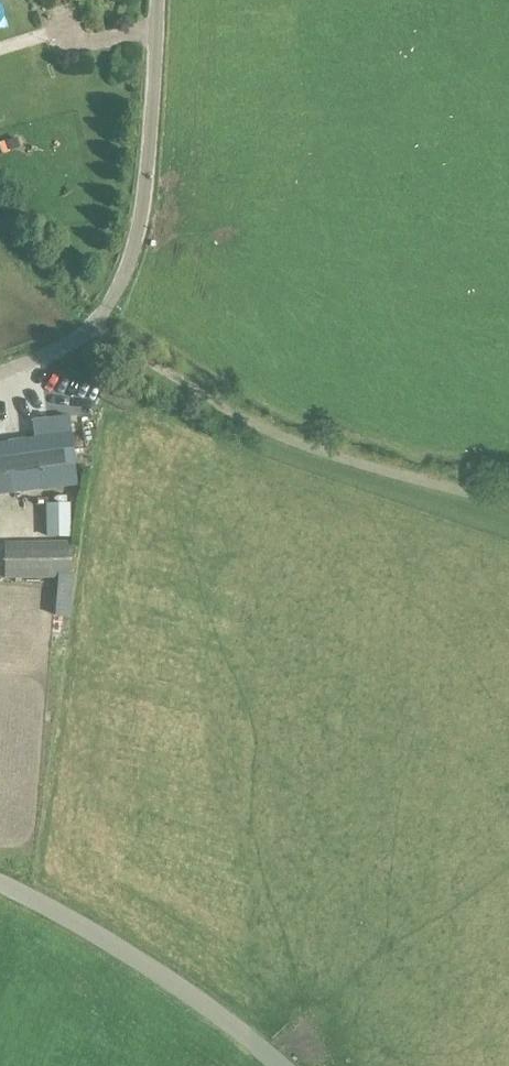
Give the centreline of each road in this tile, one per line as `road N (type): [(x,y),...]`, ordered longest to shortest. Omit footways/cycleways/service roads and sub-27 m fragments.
road 1 (track): [(91,324),(244,414),(377,464),(508,501)]
road 2 (unclassified): [(0,373),(91,324),(128,264),(144,198),(157,0)]
road 3 (unclassified): [(0,883),(124,949),(285,1065)]

